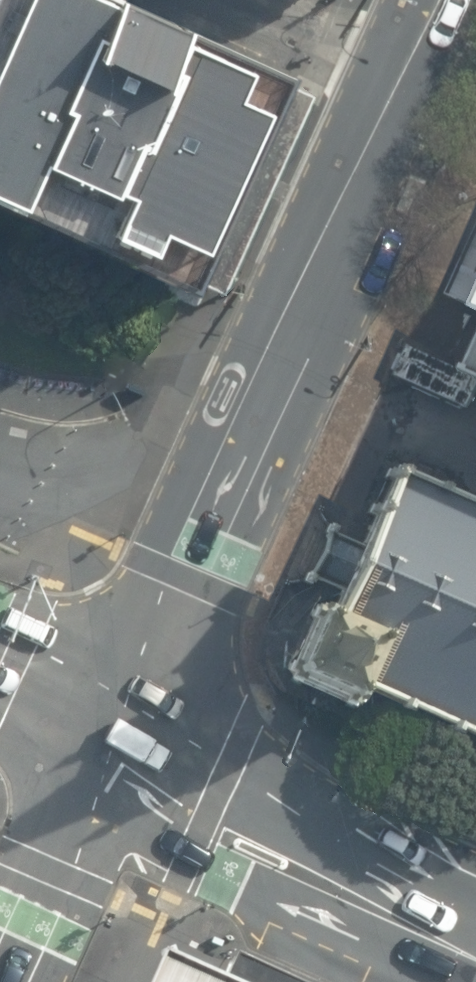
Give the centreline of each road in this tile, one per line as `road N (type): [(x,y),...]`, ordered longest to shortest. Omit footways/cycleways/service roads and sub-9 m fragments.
road 1 (secondary): [(441,0),(190,580),(115,728)]
road 2 (secondary): [(115,728),(475,934)]
road 3 (secondary): [(6,981),(115,728)]
road 4 (secondary): [(0,679),(115,728)]

